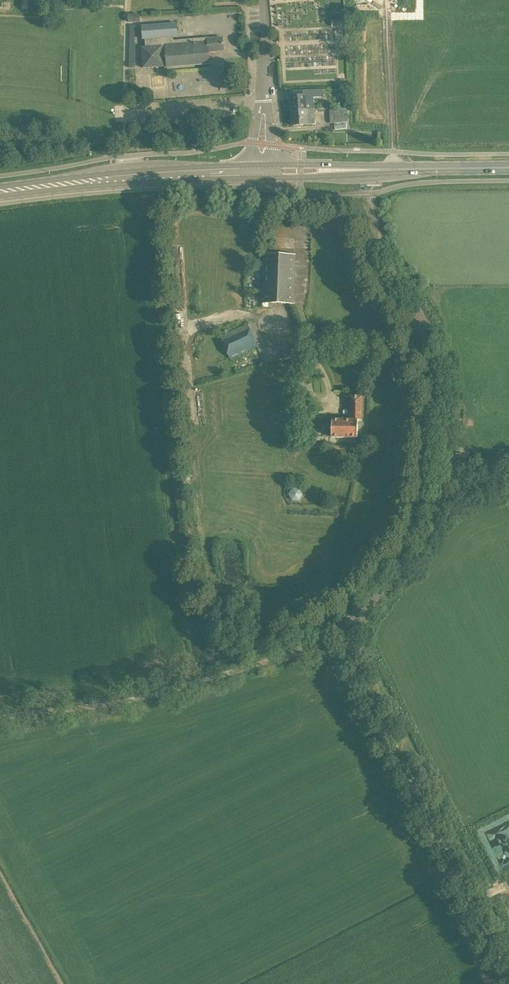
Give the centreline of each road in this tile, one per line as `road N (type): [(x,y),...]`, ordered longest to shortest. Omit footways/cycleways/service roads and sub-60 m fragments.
road 1 (unclassified): [(508,982),(341,629)]
road 2 (unclassified): [(0,719),(140,698),(285,655),(341,629)]
road 3 (unclassified): [(442,466),(441,354),(388,258),(370,202)]
road 4 (primary): [(0,190),(248,171)]
road 5 (primary): [(273,170),(508,168)]
road 6 (unclassified): [(341,629),(430,523)]

